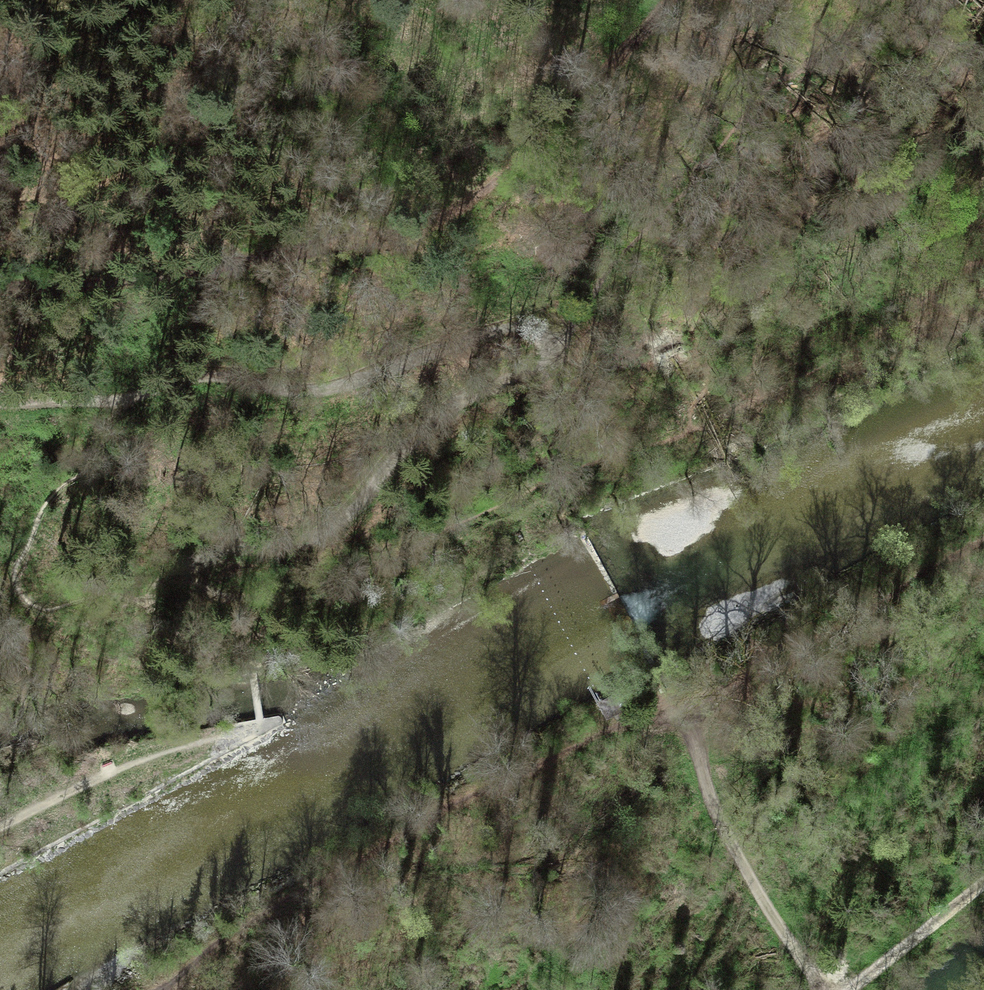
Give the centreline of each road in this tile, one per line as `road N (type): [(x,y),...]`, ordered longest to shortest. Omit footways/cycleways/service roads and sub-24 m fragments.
road 1 (track): [(119,401),(196,375),(307,394),(508,326),(538,322),(556,334),(546,363),(461,401),(326,532),(286,547),(201,557),(193,571),(205,590)]
road 2 (track): [(670,0),(606,73),(448,215),(357,245),(182,276),(0,290)]
road 3 (track): [(205,590),(280,593),(358,574),(499,504),(695,429),(825,367)]
road 4 (track): [(678,713),(743,876),(827,989)]
road 5 (track): [(259,719),(118,770),(0,827)]
road 6 (track): [(849,989),(983,881)]

